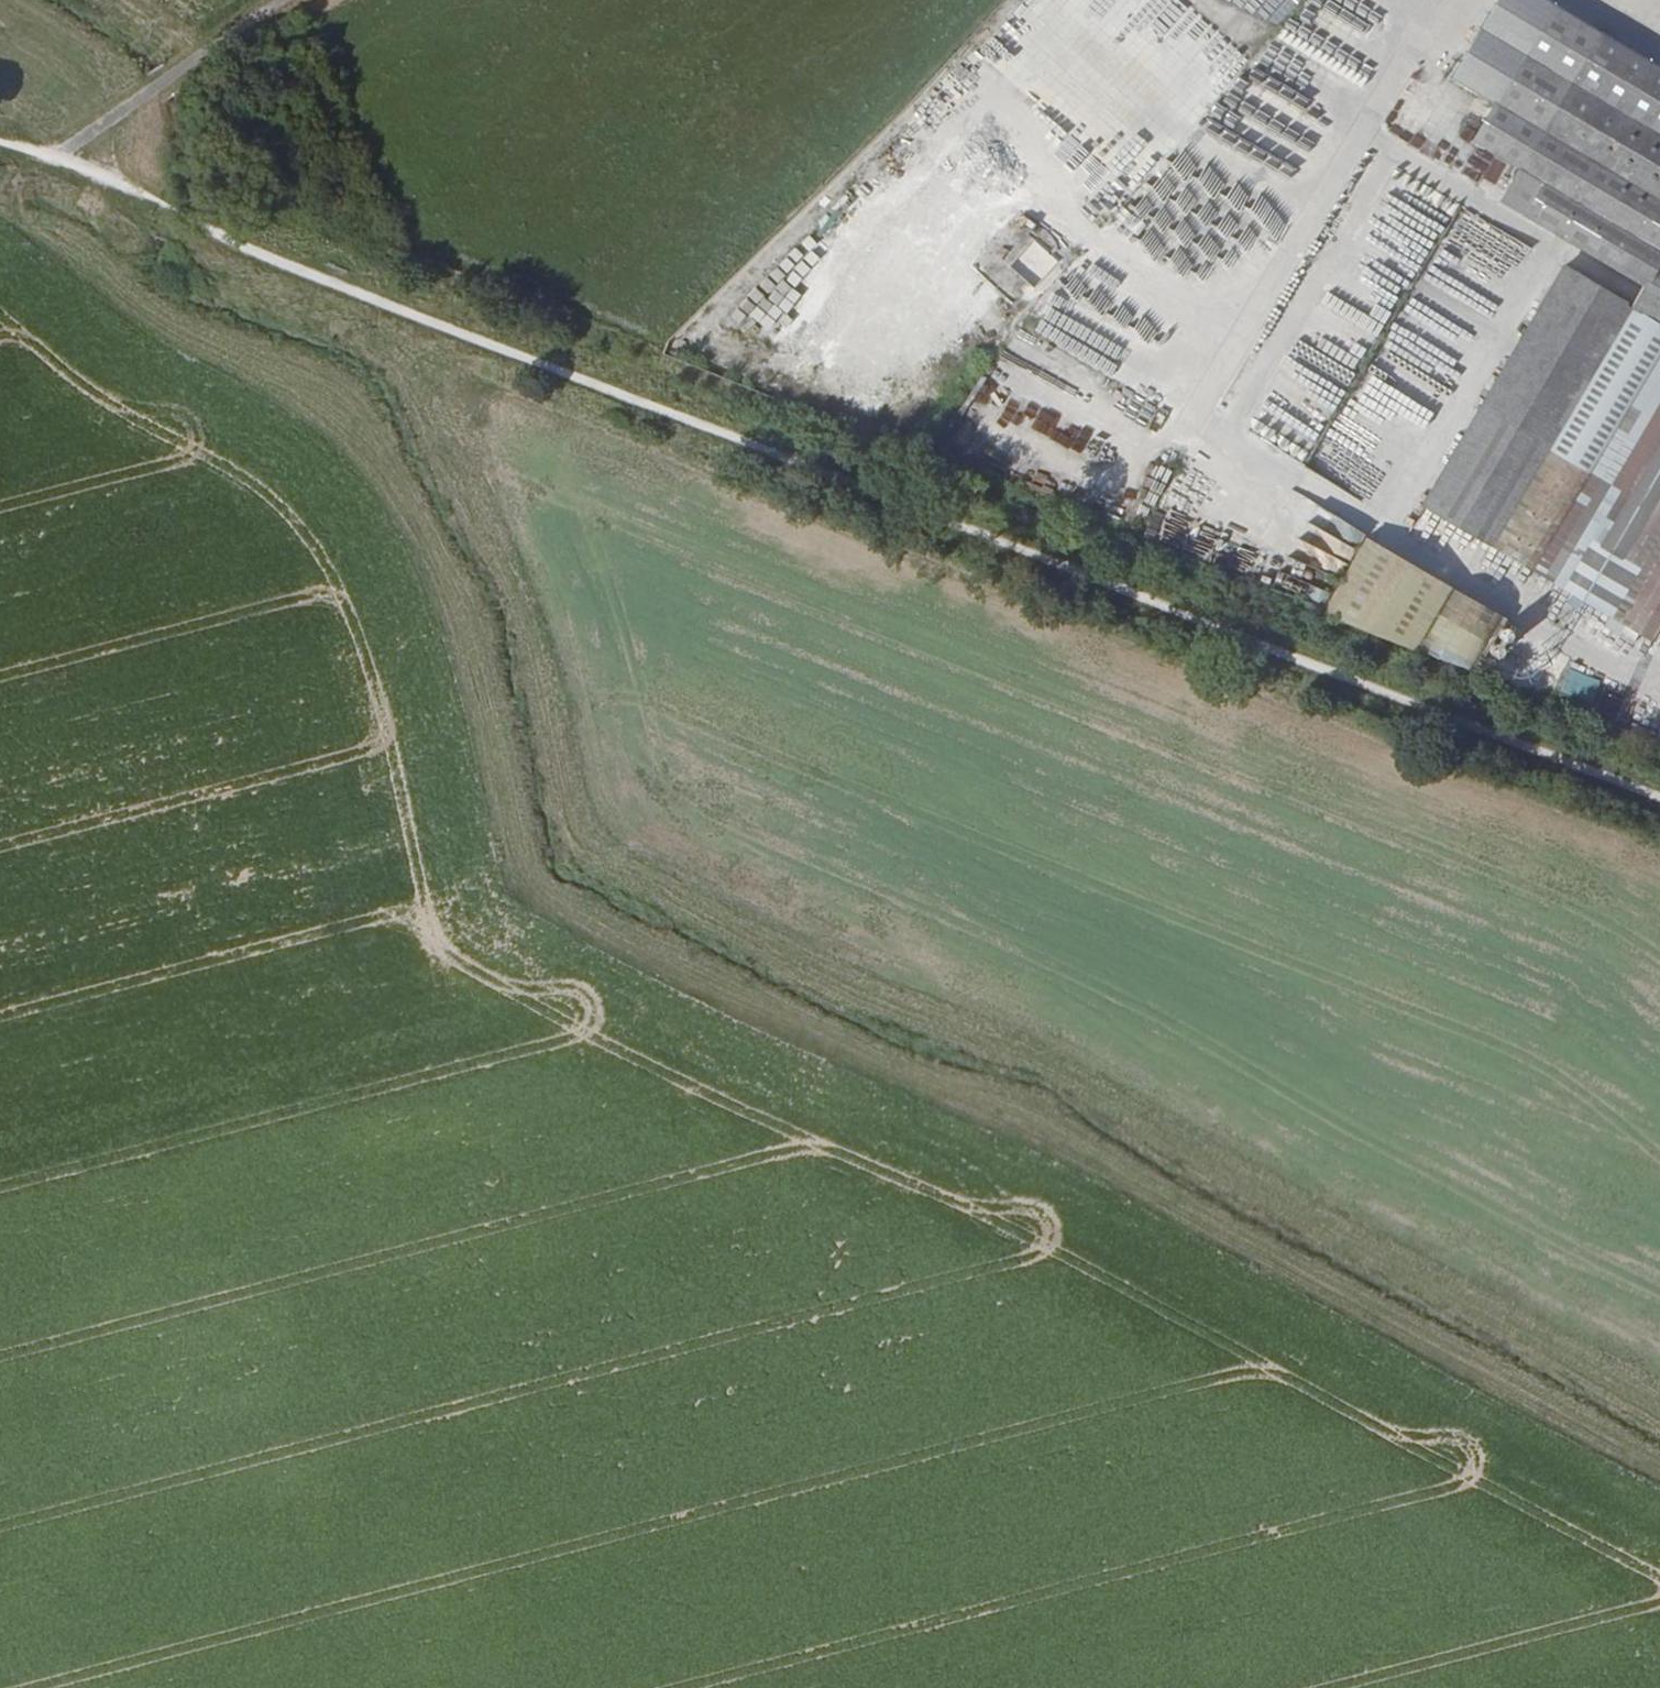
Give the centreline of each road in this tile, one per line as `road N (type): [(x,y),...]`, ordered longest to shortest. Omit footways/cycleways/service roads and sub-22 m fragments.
road 1 (unclassified): [(40,163),(277,0)]

